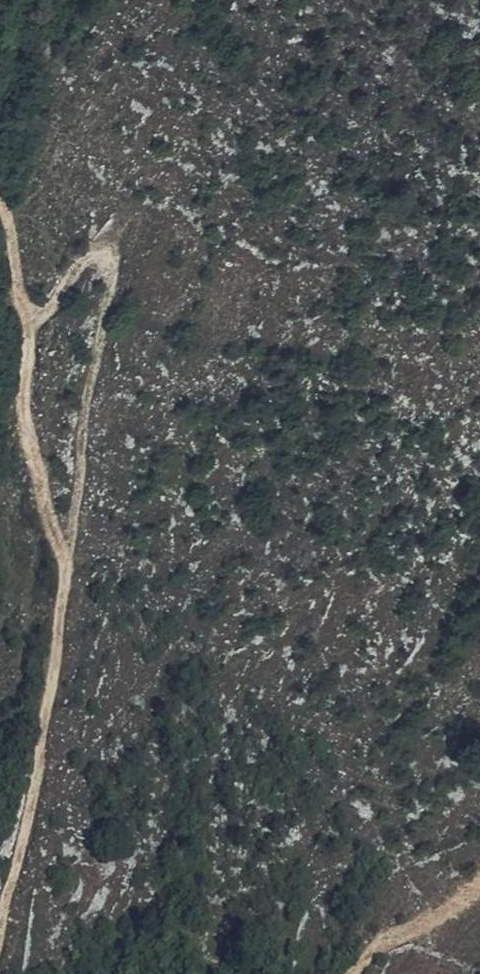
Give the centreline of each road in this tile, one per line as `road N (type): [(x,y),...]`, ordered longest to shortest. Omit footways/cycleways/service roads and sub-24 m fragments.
road 1 (track): [(0,963),(40,795),(93,395),(116,292),(114,253),(92,260),(52,317),(33,325),(0,186)]
road 2 (track): [(33,325),(30,424),(73,562)]
road 3 (track): [(479,889),(385,945),(358,973)]

